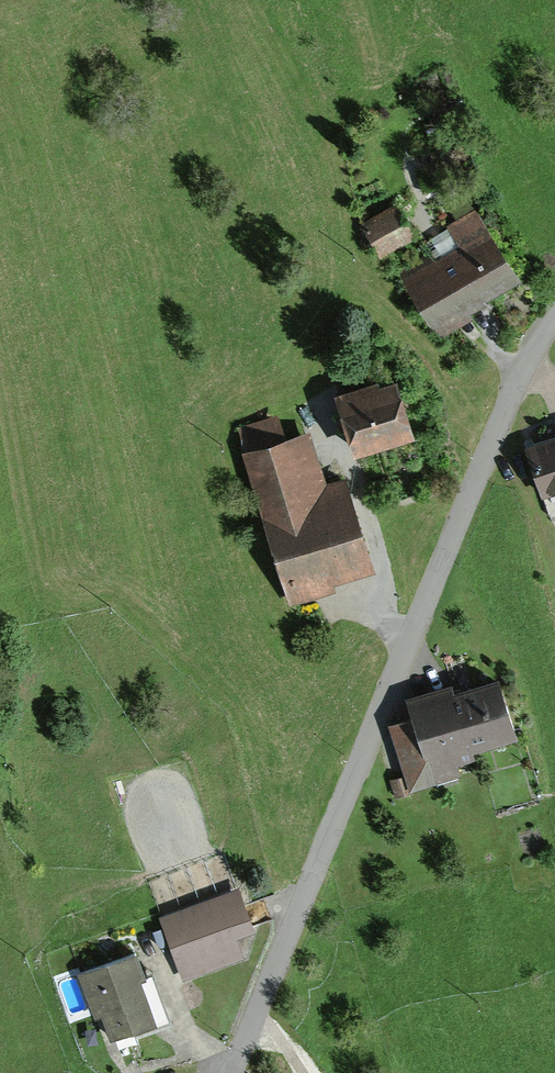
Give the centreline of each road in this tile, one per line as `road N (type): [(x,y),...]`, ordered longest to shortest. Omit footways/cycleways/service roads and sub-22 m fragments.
road 1 (residential): [(554,318),(504,399),(227,1072)]

